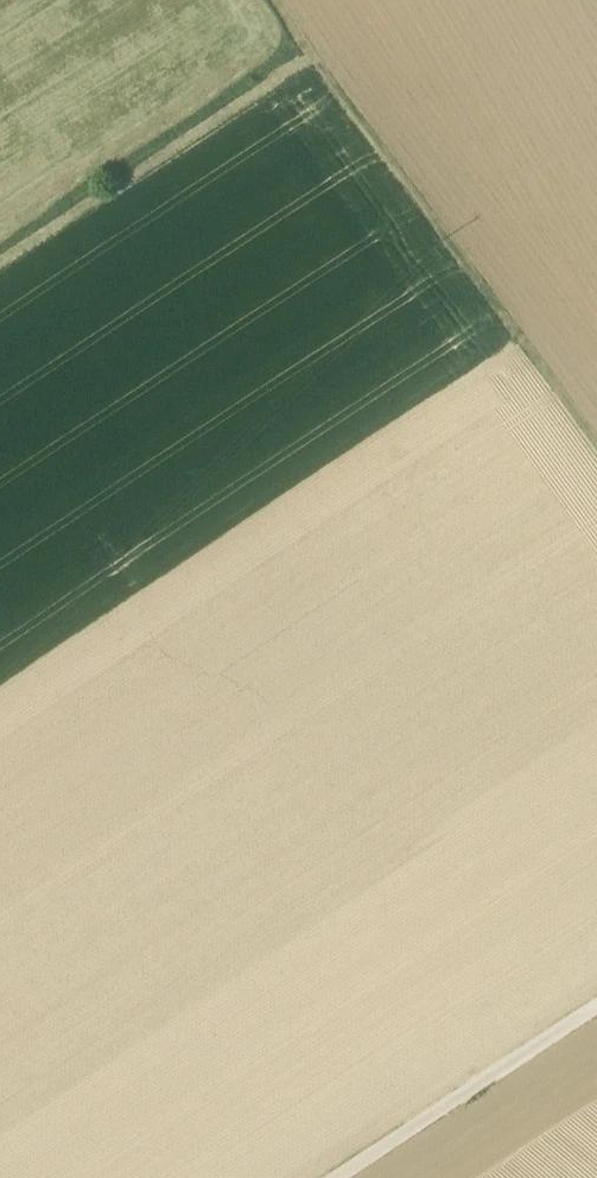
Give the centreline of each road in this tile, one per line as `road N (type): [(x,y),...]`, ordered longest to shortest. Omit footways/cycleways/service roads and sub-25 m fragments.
road 1 (track): [(277,0),(596,449)]
road 2 (unclassified): [(338,1177),(596,1006)]

